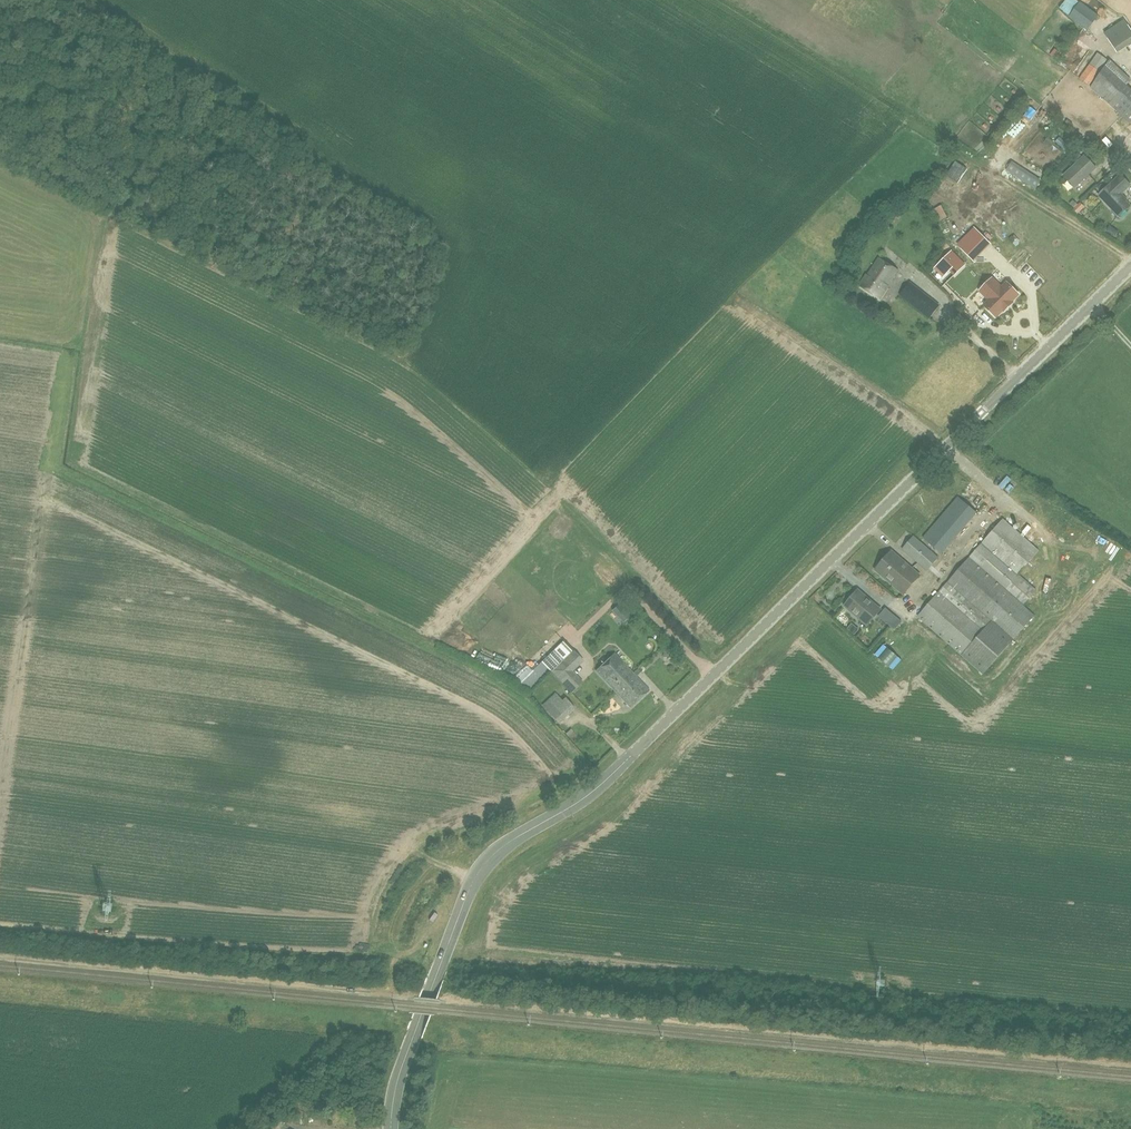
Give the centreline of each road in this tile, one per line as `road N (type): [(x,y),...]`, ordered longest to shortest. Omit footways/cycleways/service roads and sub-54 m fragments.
road 1 (tertiary): [(415,1034),(486,865),(609,779),(1130,267)]

